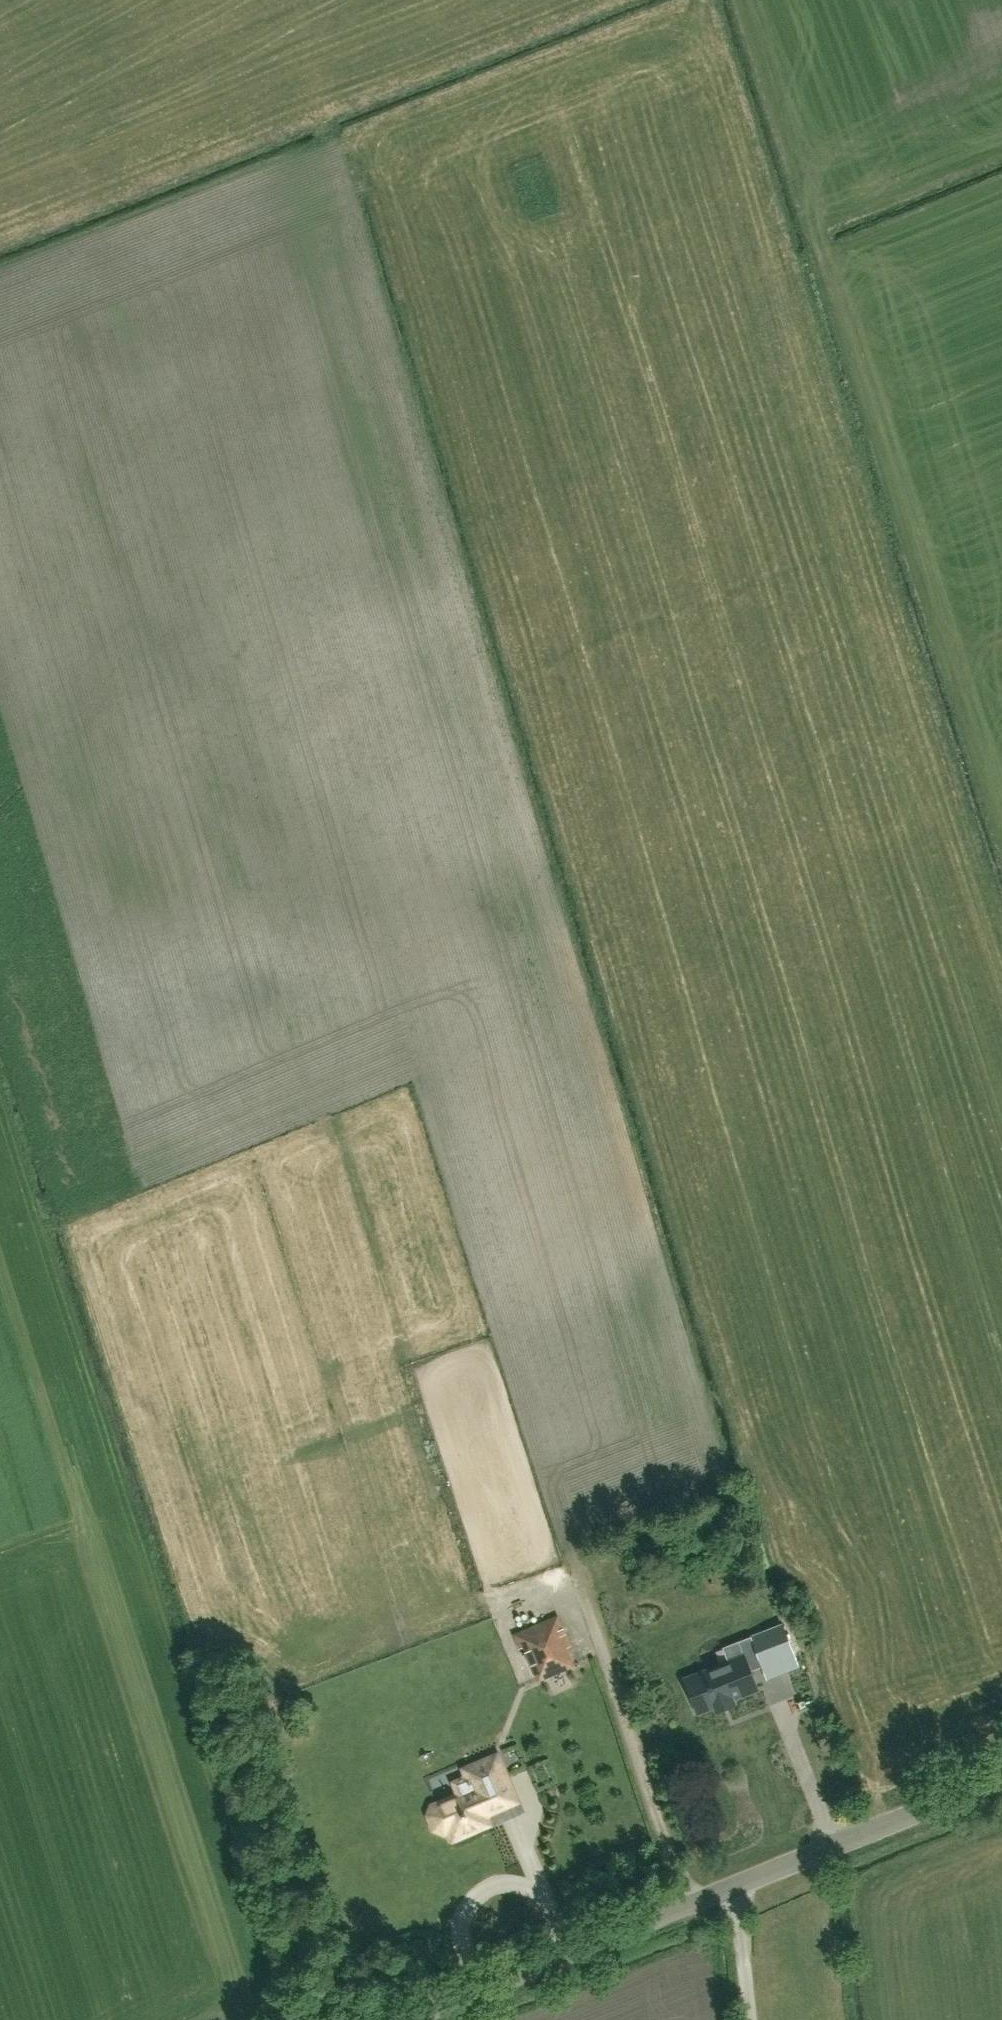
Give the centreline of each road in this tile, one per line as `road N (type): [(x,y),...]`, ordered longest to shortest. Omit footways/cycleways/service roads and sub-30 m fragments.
road 1 (unclassified): [(407,2019),(1001,1778)]

